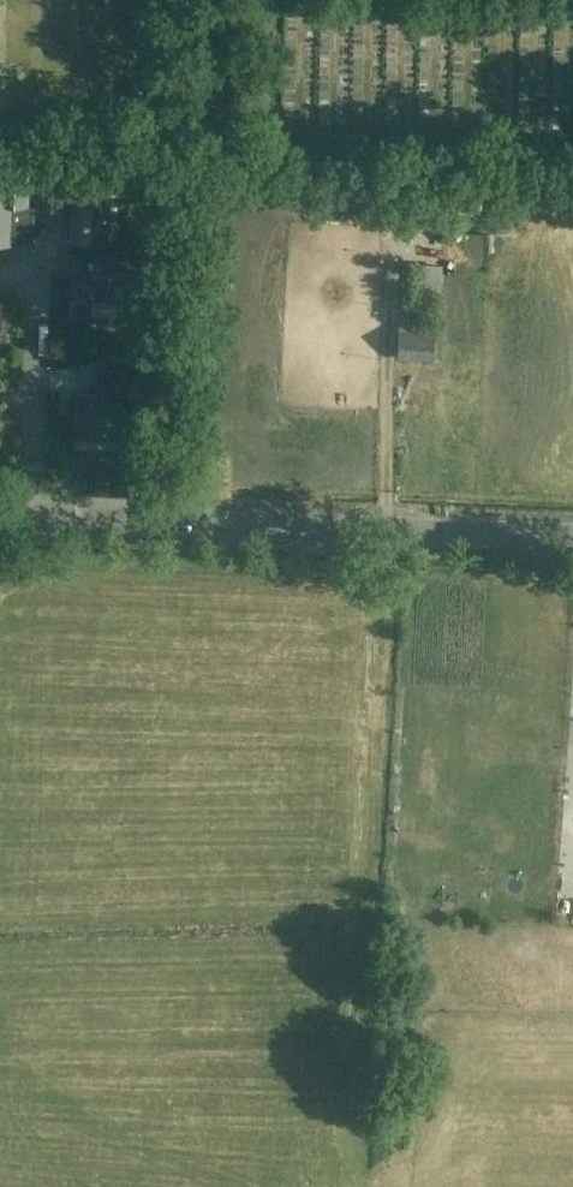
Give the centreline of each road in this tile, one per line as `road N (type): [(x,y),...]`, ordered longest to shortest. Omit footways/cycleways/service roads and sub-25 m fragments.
road 1 (tertiary): [(572,537),(27,517)]
road 2 (residential): [(27,517),(35,277),(0,275)]

